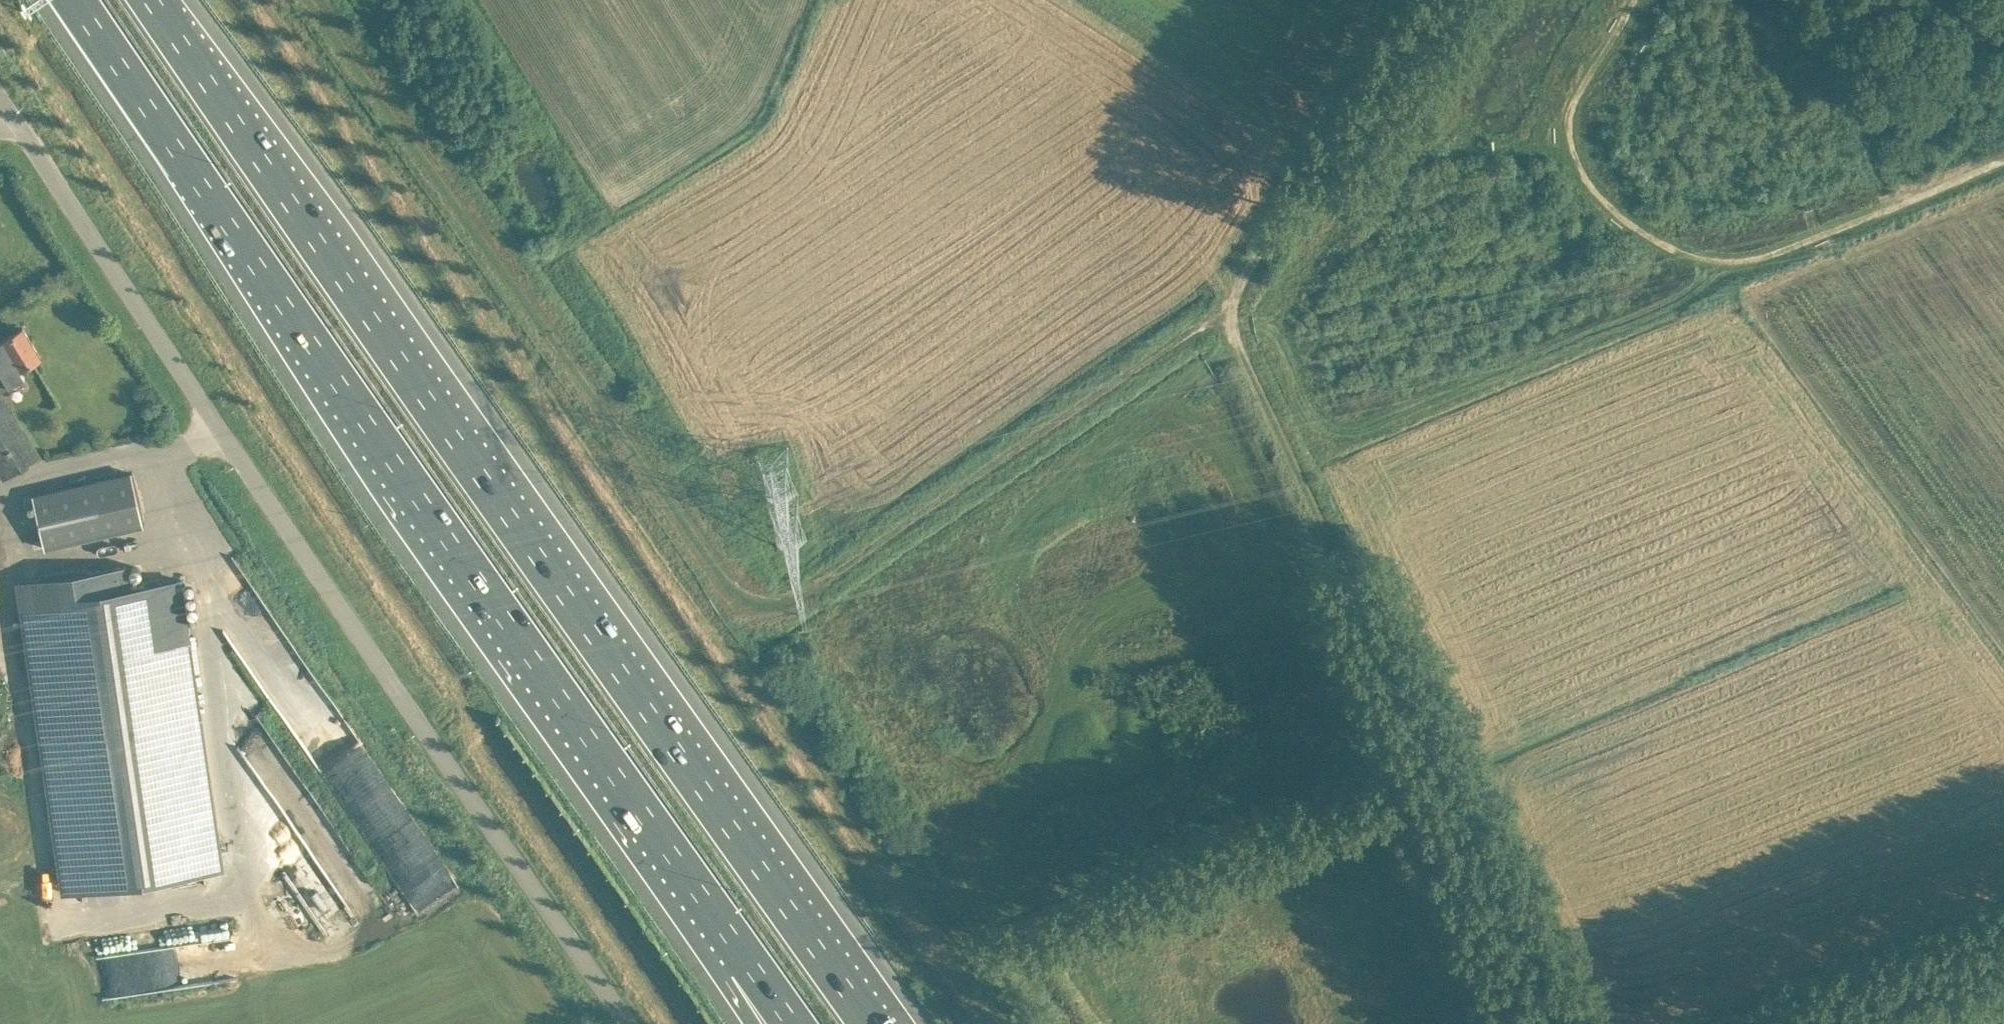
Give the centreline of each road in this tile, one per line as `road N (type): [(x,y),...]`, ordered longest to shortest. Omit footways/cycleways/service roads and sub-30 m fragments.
road 1 (track): [(1222,316),(788,599),(758,604),(734,593),(308,0)]
road 2 (motorway): [(872,1023),(153,0)]
road 3 (motorway): [(78,0),(748,961)]
road 4 (unclassified): [(631,1023),(0,103)]
road 5 (track): [(1563,1023),(1222,316)]
road 6 (track): [(1222,316),(1418,0)]
road 7 (unclassified): [(1766,1023),(2003,925)]

